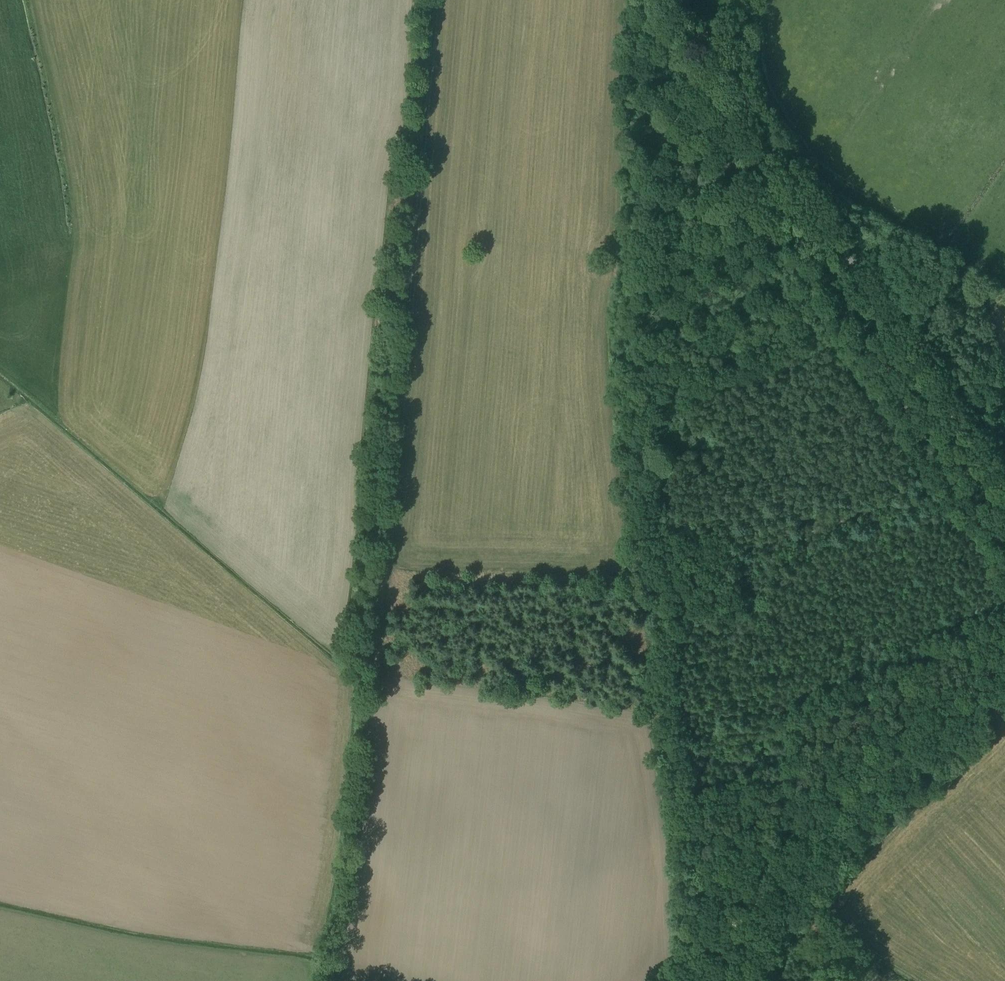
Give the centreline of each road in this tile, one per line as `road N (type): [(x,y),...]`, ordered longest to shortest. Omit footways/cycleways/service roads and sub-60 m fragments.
road 1 (unclassified): [(1004,499),(683,0)]
road 2 (track): [(671,980),(1004,643)]

